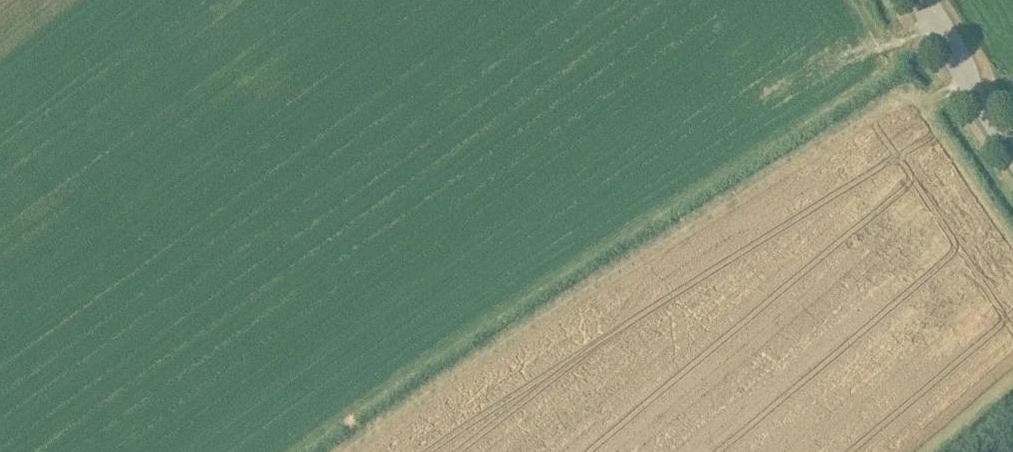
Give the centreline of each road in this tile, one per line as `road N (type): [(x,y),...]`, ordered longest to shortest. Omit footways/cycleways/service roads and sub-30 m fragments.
road 1 (unclassified): [(1012,161),(916,0)]

